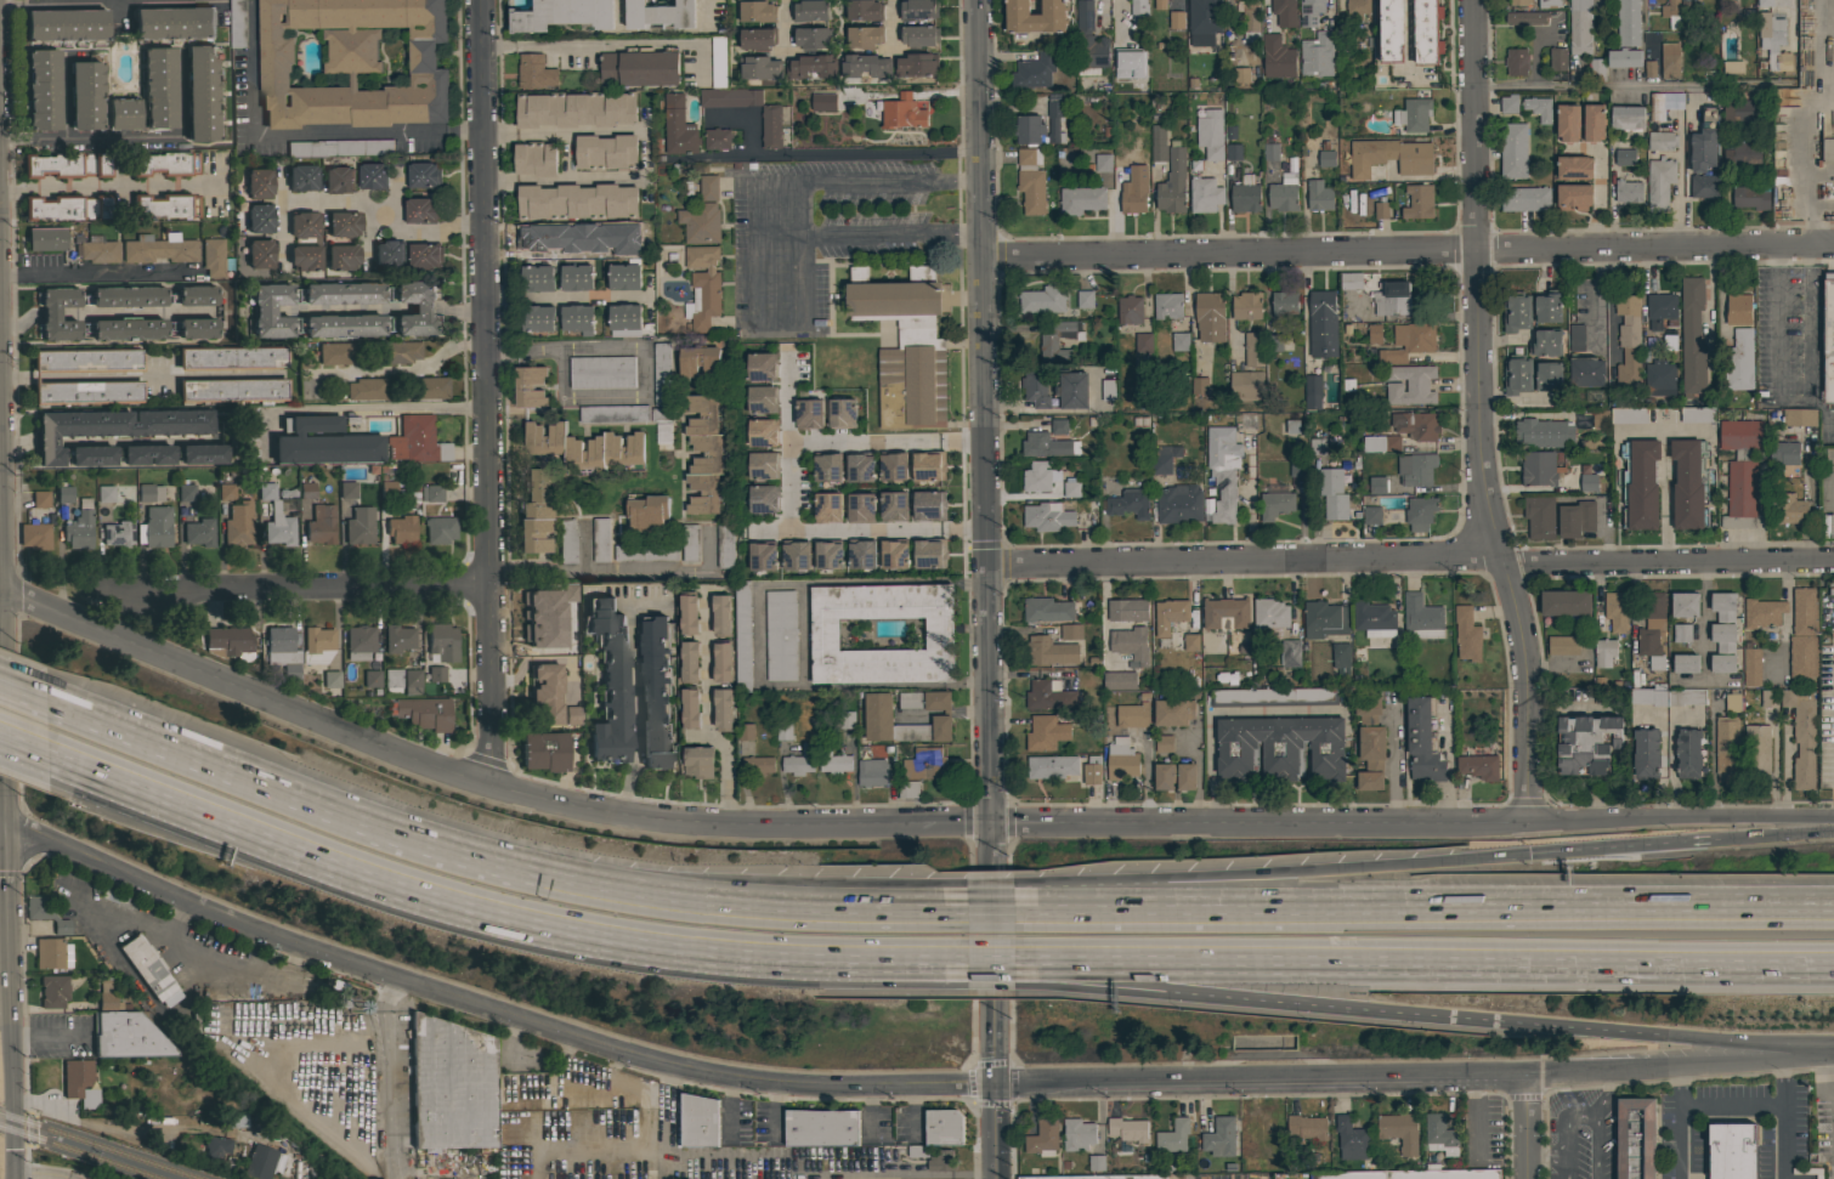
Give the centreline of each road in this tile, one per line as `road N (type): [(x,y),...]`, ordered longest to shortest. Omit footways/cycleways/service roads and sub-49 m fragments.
road 1 (residential): [(1530,821),(723,823),(606,814),(492,787),(265,704),(0,588)]
road 2 (residential): [(996,1092),(765,1092),(653,1069),(293,947),(0,825)]
road 3 (motorway): [(891,907),(700,899),(502,863),(343,812),(41,696)]
road 4 (motorway): [(45,743),(369,873),(498,914),(713,951),(891,956)]
road 5 (residential): [(978,0),(987,867)]
road 6 (residential): [(1833,245),(983,255)]
road 7 (residential): [(1833,561),(987,567)]
road 8 (residential): [(1530,821),(1523,652),(1483,527),(1477,463),(1470,0)]
road 9 (motorway): [(1833,905),(1012,907)]
road 10 (motorway): [(1014,954),(1833,954)]
road 11 (residential): [(482,0),(492,787)]
road 12 (motorway): [(1013,974),(1655,1036)]
road 13 (residential): [(996,1092),(1528,1082)]
road 14 (motorway): [(1527,852),(1013,882)]
road 15 (residential): [(488,584),(91,588)]
road 16 (residential): [(1833,823),(1530,821)]
road 17 (residential): [(1528,1082),(1824,1052)]
road 18 (motorway): [(1719,838),(1527,852)]
road 19 (residential): [(991,1001),(997,1178)]
road 20 (motorway): [(1655,1036),(1824,1052)]
road 21 (residential): [(389,982),(389,1151)]
road 22 (tertiary): [(10,1169),(7,1028),(0,1016)]

